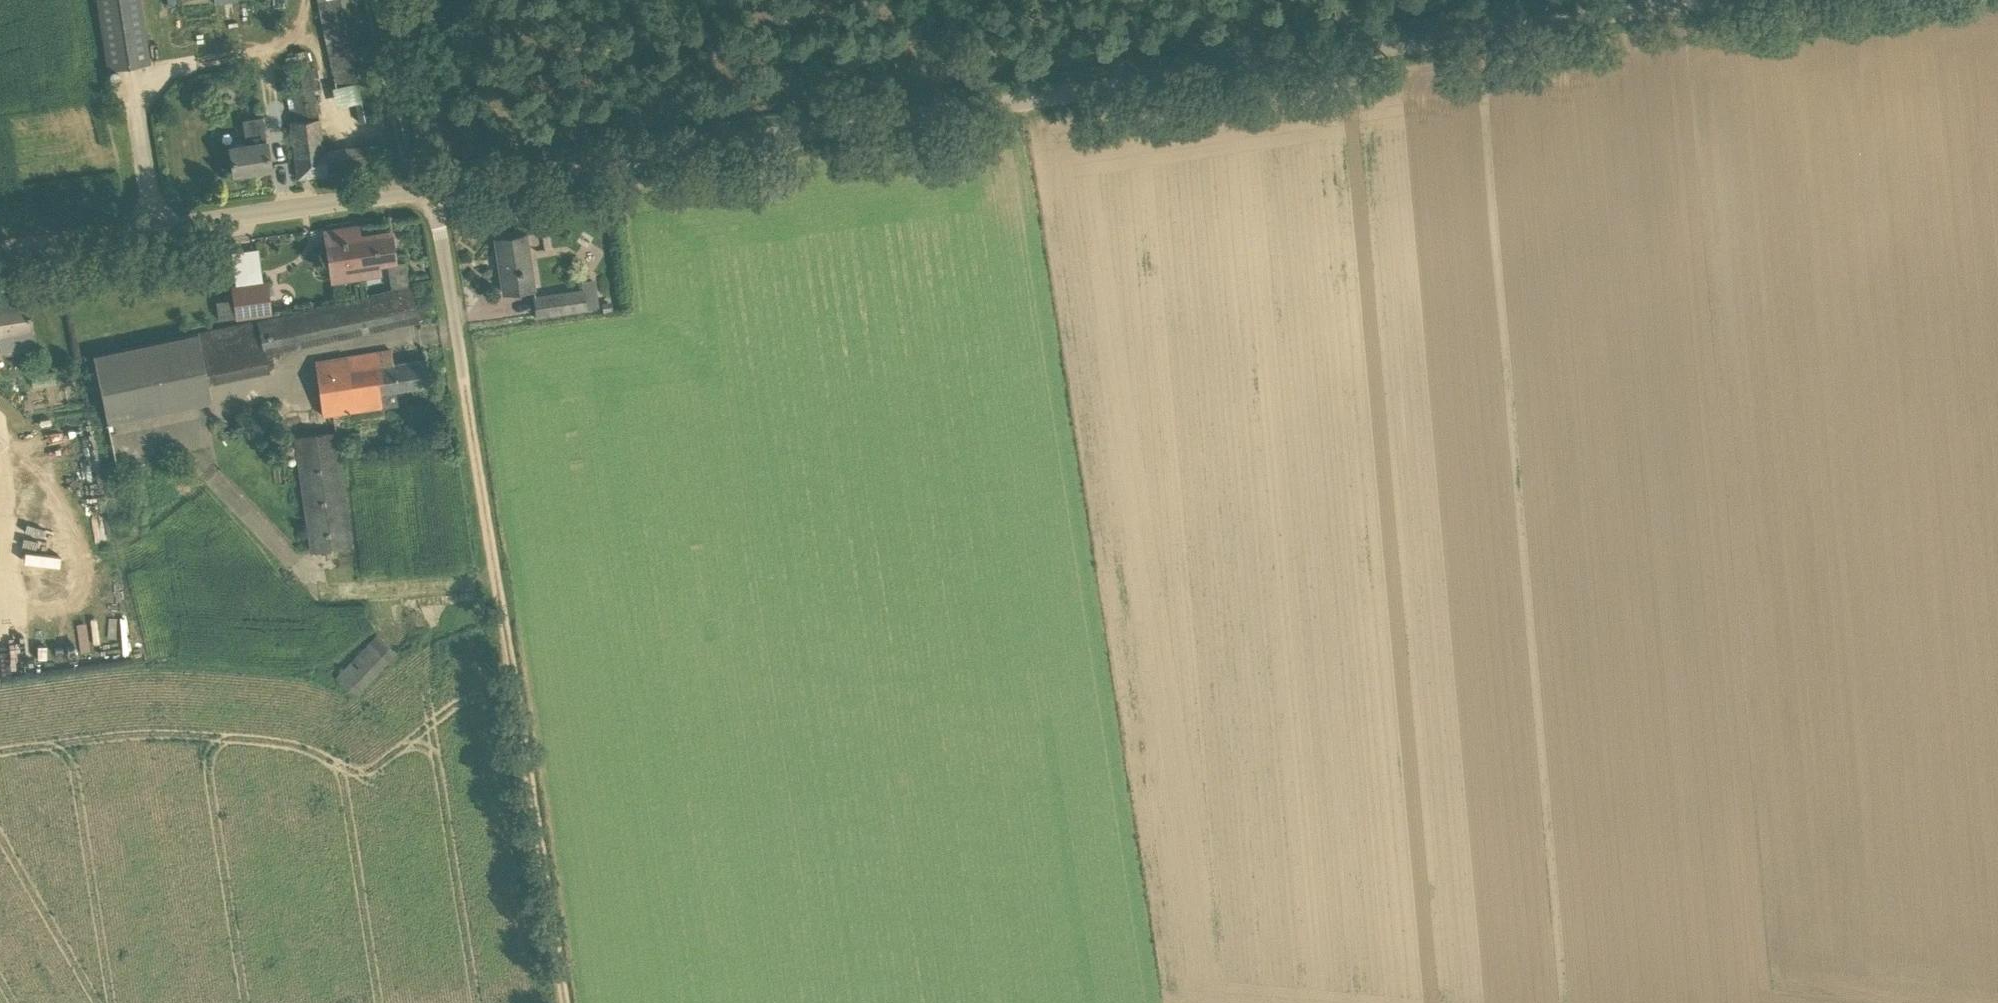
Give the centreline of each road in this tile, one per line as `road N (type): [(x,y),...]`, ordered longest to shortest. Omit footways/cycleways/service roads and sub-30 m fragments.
road 1 (unclassified): [(1700,0),(242,202),(0,245)]
road 2 (track): [(1774,1002),(1689,2)]
road 3 (track): [(559,1002),(424,177)]
road 4 (track): [(370,0),(424,177)]

